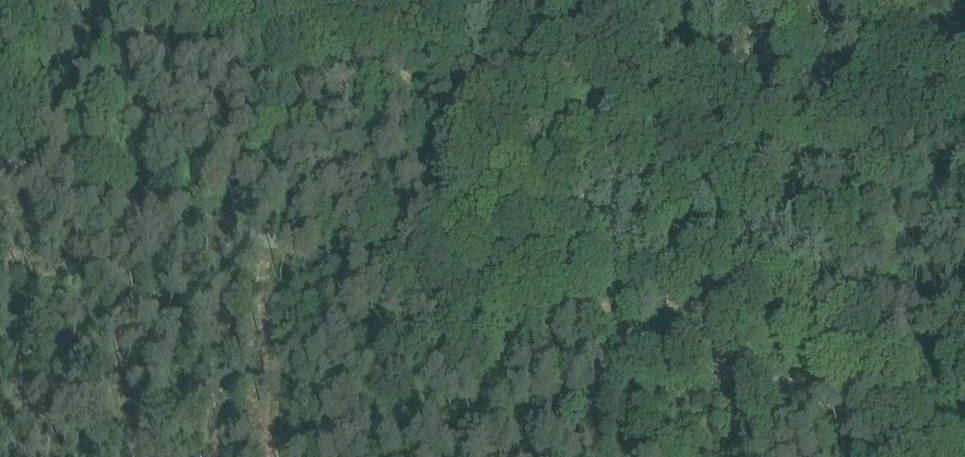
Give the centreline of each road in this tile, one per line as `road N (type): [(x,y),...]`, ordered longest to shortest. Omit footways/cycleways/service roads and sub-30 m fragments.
road 1 (unclassified): [(0,171),(479,317),(964,436)]
road 2 (track): [(663,0),(676,13),(591,344)]
road 3 (track): [(501,0),(452,172),(380,287)]
road 4 (track): [(186,228),(242,0)]

